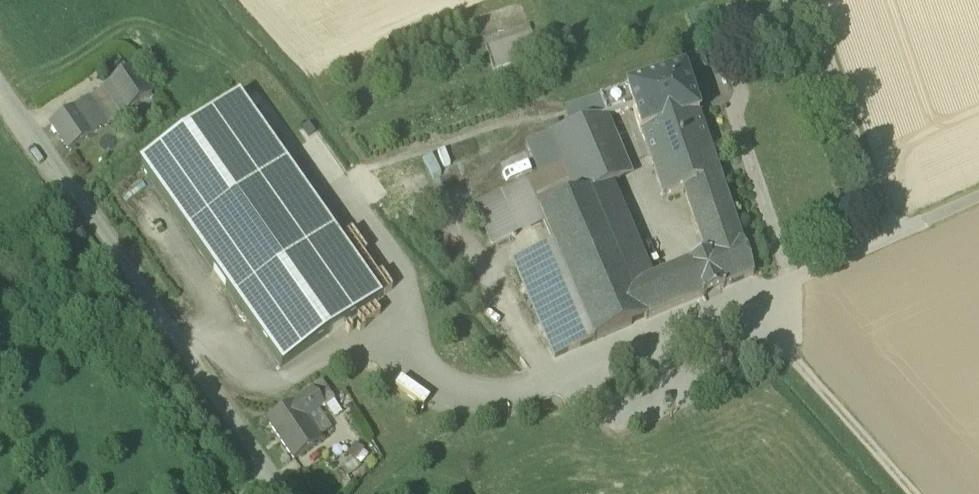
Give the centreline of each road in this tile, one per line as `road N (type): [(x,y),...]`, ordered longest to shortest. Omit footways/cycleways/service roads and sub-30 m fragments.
road 1 (unclassified): [(0,88),(286,493)]
road 2 (track): [(810,0),(890,235)]
road 3 (track): [(792,369),(905,493)]

